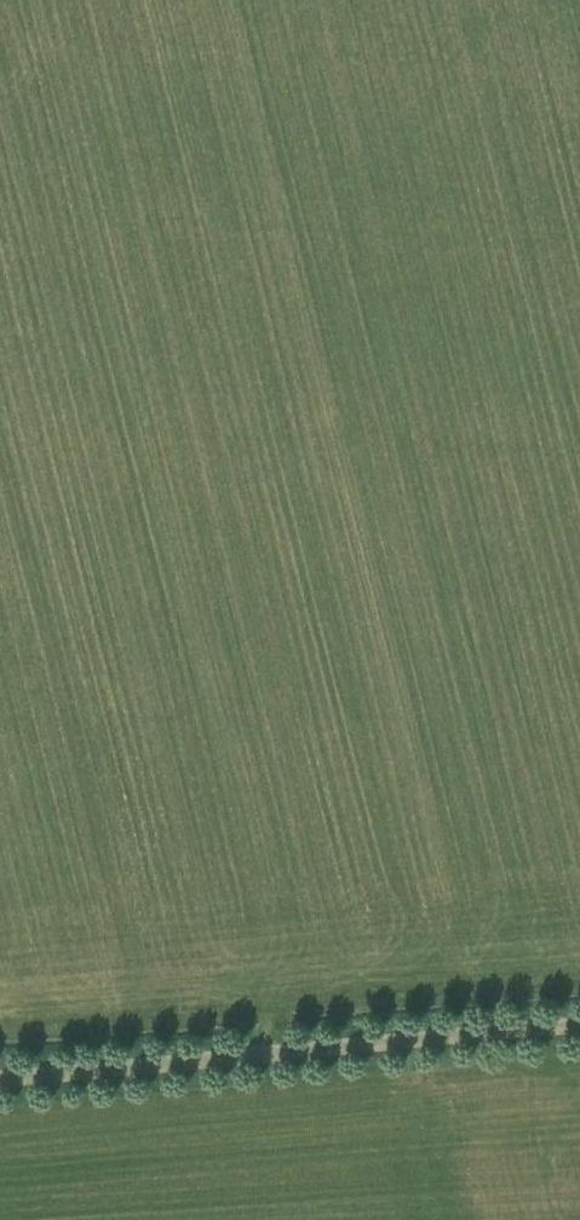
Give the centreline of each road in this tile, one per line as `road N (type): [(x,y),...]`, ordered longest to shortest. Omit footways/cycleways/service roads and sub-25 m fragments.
road 1 (unclassified): [(579,1017),(0,1076)]

